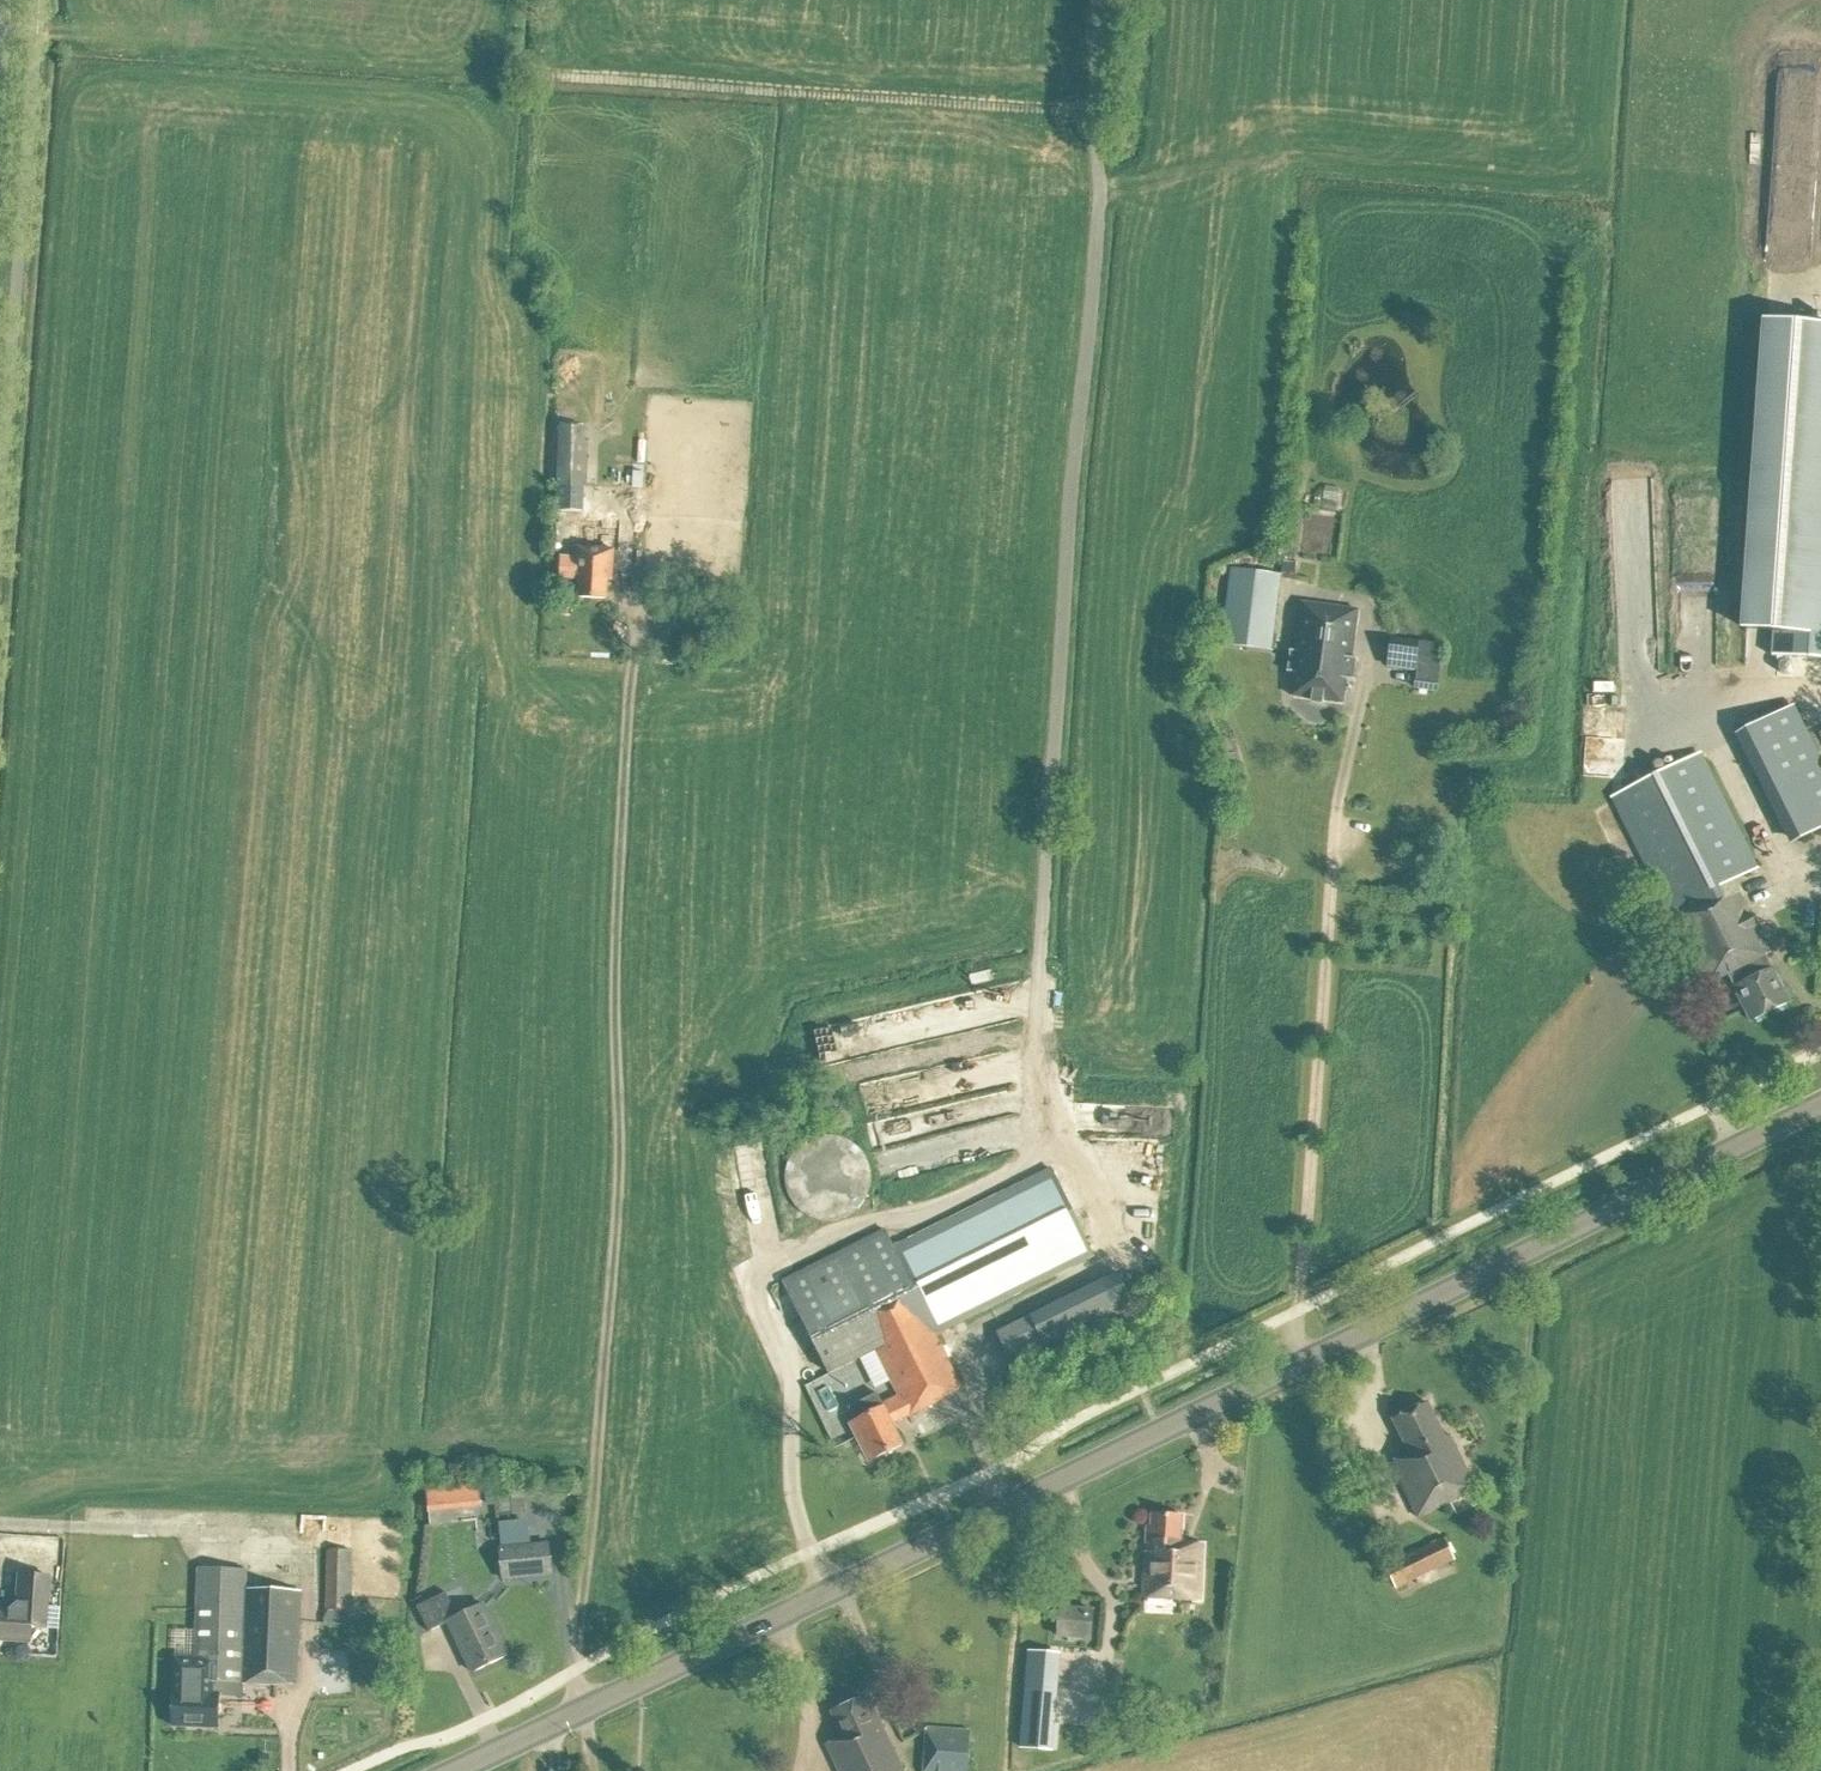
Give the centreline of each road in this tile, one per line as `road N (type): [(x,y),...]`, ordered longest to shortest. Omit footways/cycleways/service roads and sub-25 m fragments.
road 1 (tertiary): [(449,1770),(1820,1103)]
road 2 (track): [(1315,1348),(1300,1306),(1337,805),(1366,677)]

